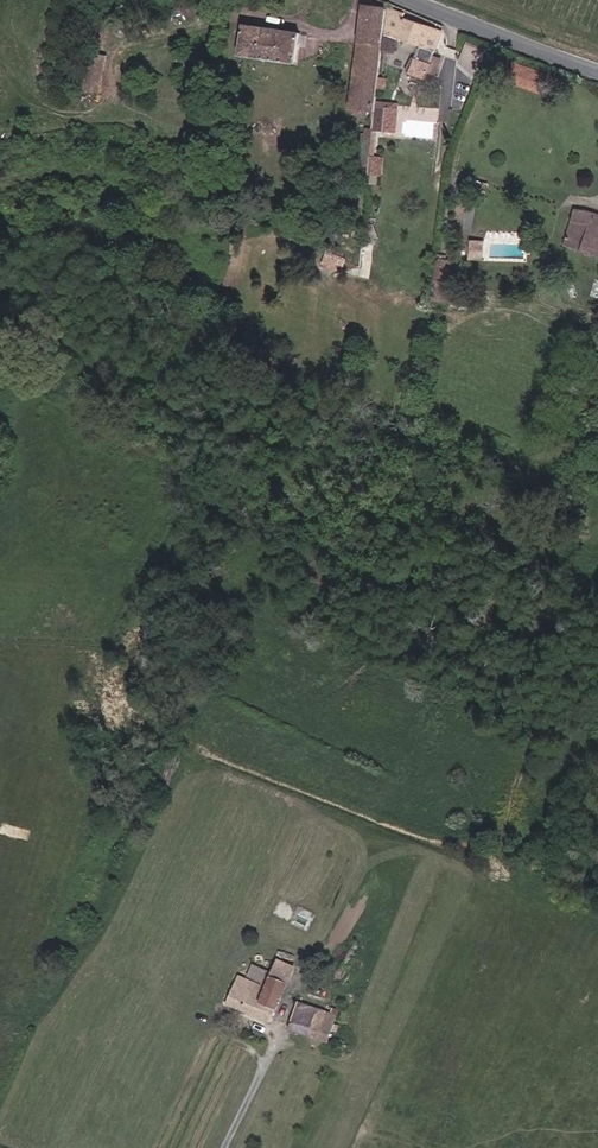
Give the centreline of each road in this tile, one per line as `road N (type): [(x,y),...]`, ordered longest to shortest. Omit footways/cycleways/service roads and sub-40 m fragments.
road 1 (tertiary): [(409,0),(597,70)]

